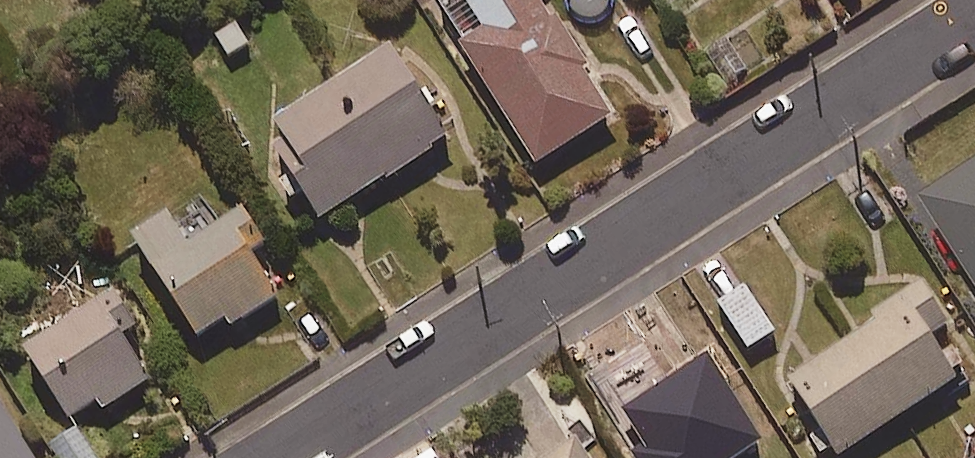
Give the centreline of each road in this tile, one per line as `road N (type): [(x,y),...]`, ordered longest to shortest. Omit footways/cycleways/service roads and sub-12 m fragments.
road 1 (residential): [(278,457),(974,13)]

